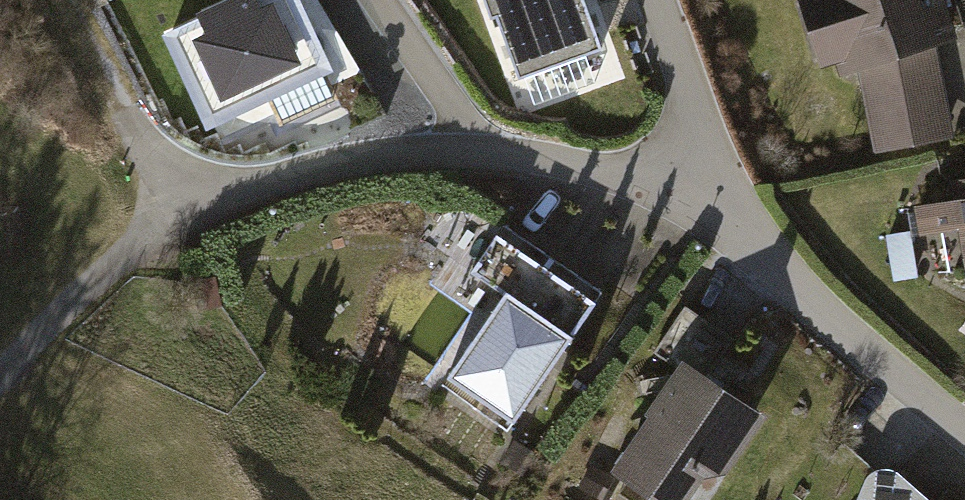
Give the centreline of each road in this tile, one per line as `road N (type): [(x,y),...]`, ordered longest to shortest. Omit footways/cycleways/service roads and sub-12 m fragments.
road 1 (residential): [(964,421),(699,215),(589,168),(469,151),(375,156),(256,186),(182,217)]
road 2 (track): [(182,217),(66,0)]
road 3 (track): [(182,217),(86,289),(0,381)]

